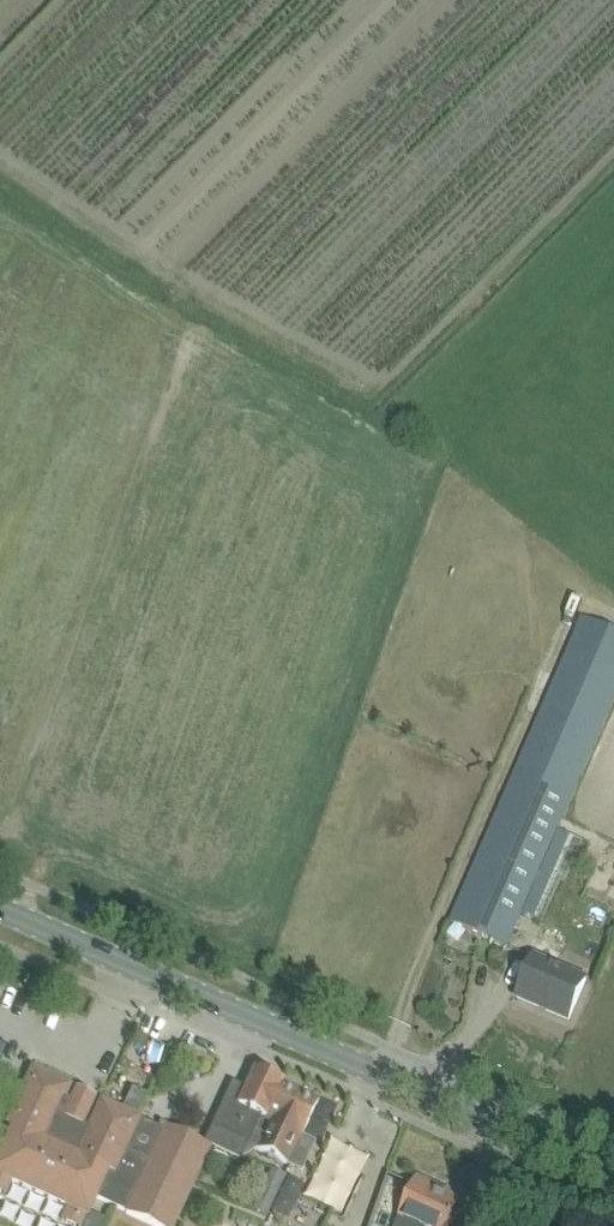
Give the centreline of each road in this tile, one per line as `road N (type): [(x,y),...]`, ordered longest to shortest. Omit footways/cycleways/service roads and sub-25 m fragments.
road 1 (tertiary): [(613,1173),(0,905)]

